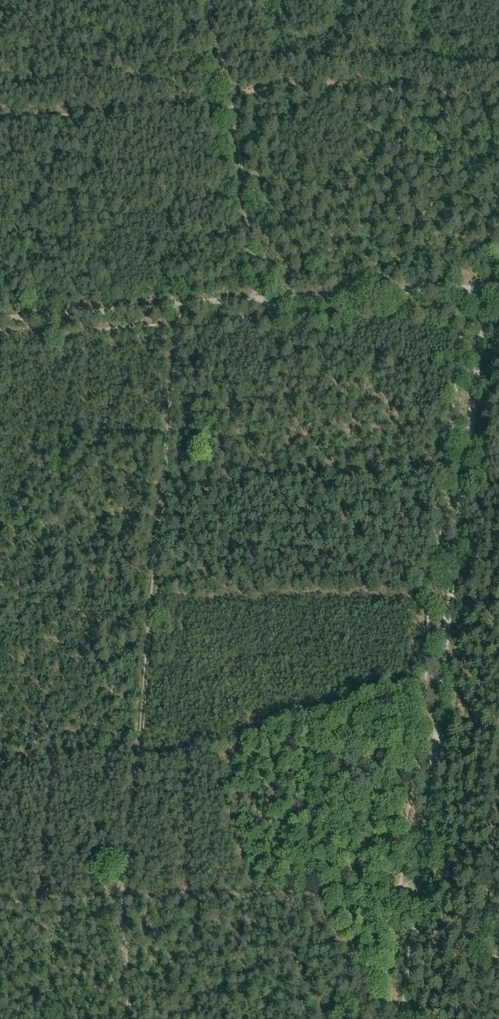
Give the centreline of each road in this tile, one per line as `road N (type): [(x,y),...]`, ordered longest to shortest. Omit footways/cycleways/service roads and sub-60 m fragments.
road 1 (track): [(405,1018),(484,284)]
road 2 (track): [(182,303),(120,900),(130,1018)]
road 3 (track): [(416,894),(0,903)]
road 4 (track): [(449,595),(231,592),(206,581),(161,533)]
road 5 (track): [(230,96),(291,79),(446,91),(498,86)]
road 6 (track): [(498,284),(261,298)]
road 7 (track): [(0,124),(230,96)]
road 8 (track): [(261,298),(230,96)]
road 9 (track): [(0,315),(182,303)]

